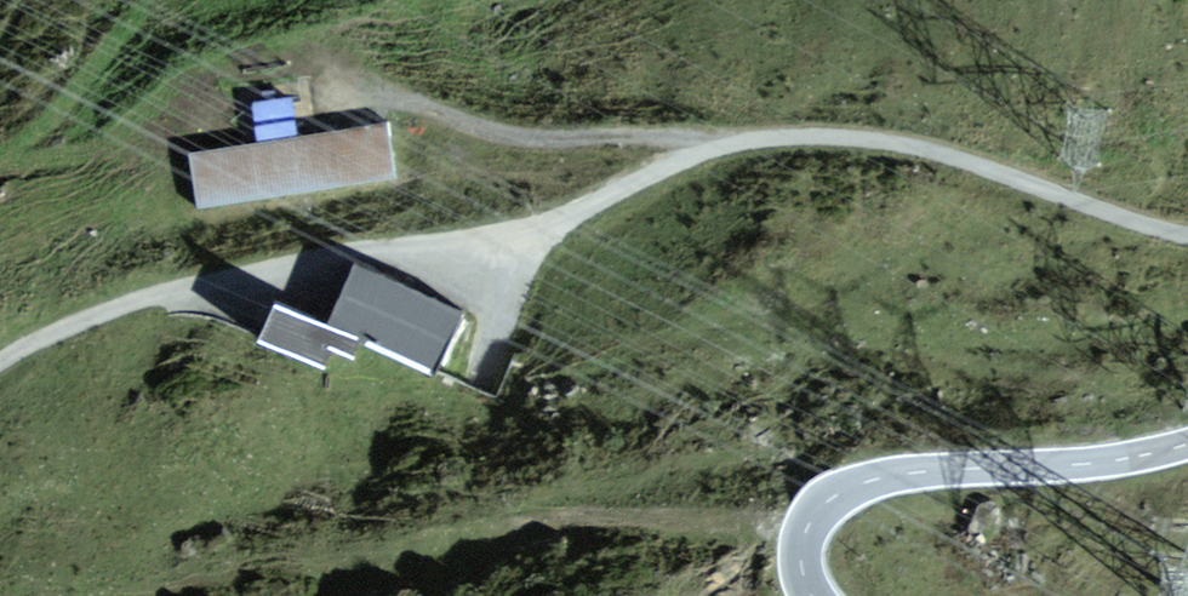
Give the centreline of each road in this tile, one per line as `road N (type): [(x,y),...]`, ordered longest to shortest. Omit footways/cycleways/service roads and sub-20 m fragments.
road 1 (unclassified): [(1187,234),(902,146),(805,133),(715,146),(513,248),(413,247),(148,298),(64,324),(0,365)]
road 2 (secondary): [(812,595),(800,554),(809,524),(860,484),(932,470),(1117,460),(1187,444)]
road 3 (track): [(333,76),(482,127),(715,146)]

